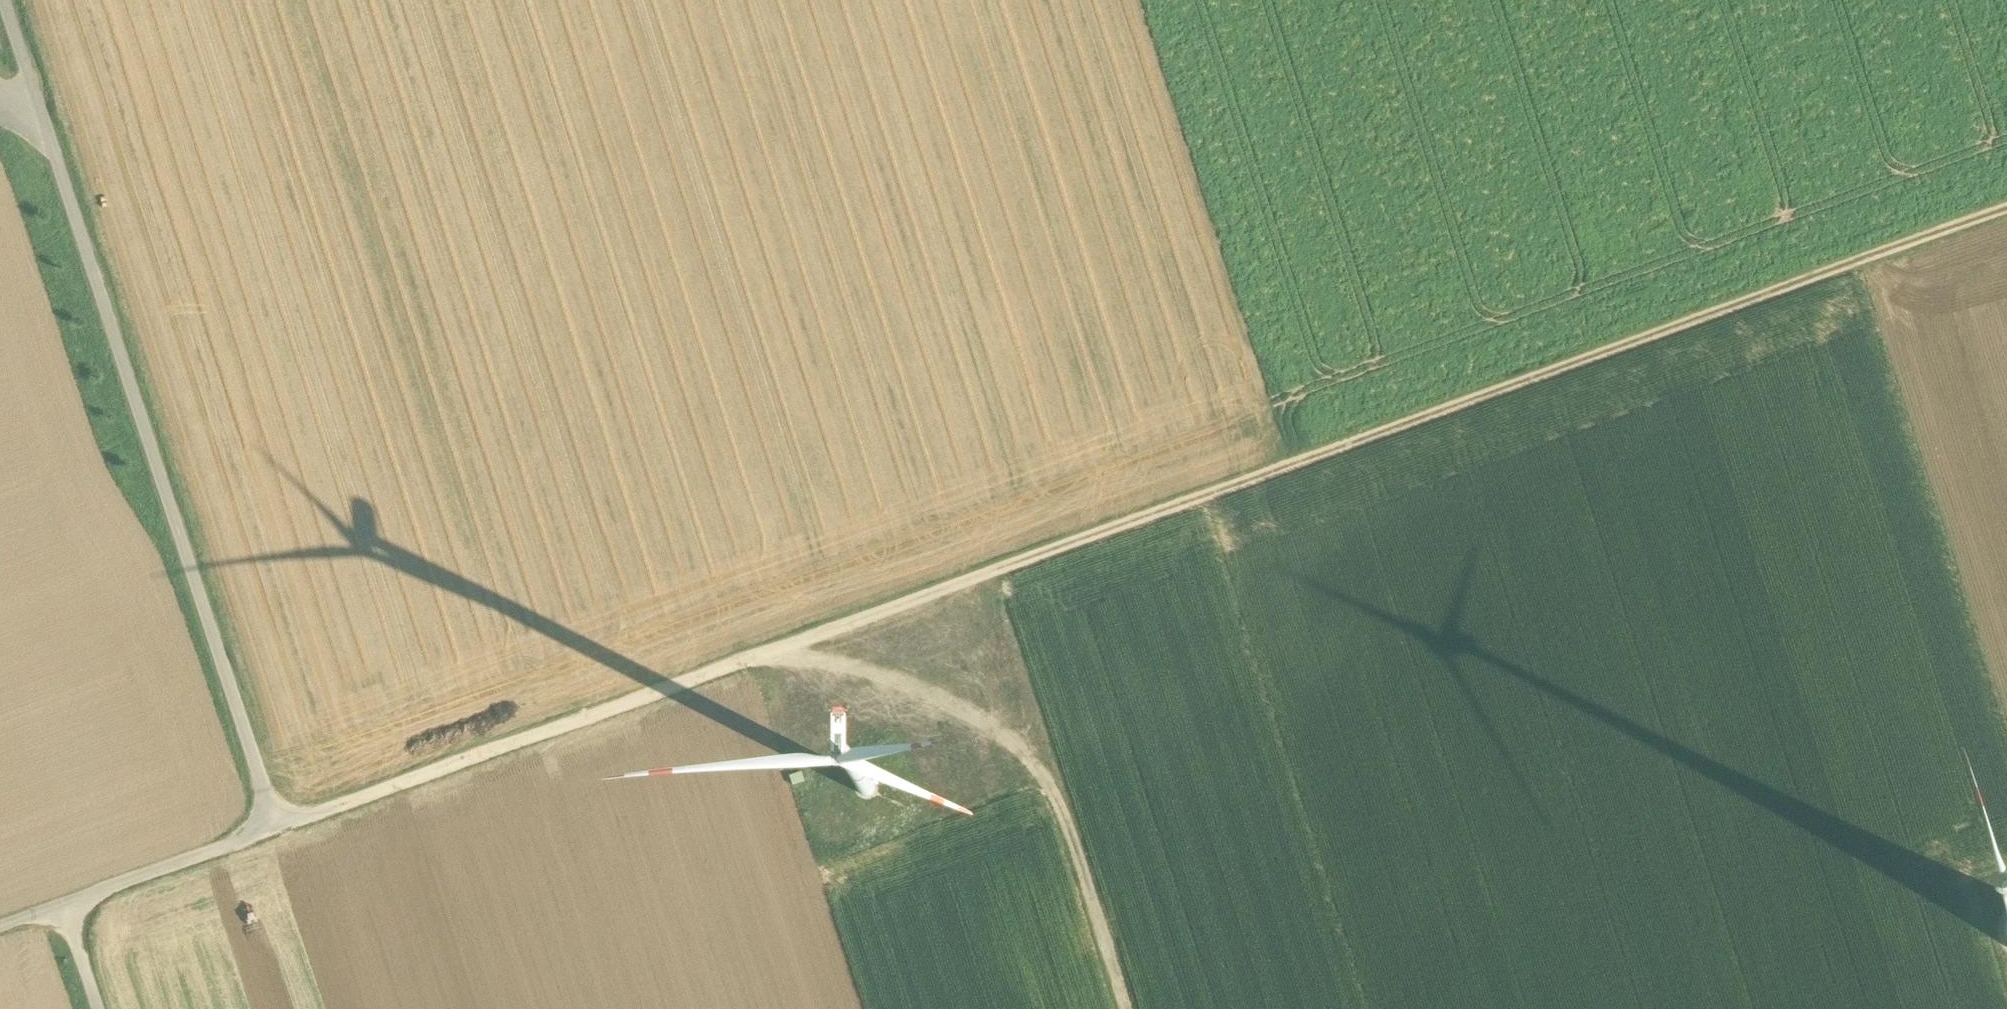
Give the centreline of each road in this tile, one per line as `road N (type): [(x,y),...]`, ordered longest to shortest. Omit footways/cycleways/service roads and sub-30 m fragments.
road 1 (track): [(2006,210),(338,806)]
road 2 (track): [(273,827),(3,0)]
road 3 (track): [(1126,1008),(1049,783),(993,728),(758,656)]
road 4 (track): [(61,906),(338,806)]
road 5 (track): [(97,1008),(61,906),(0,927)]

